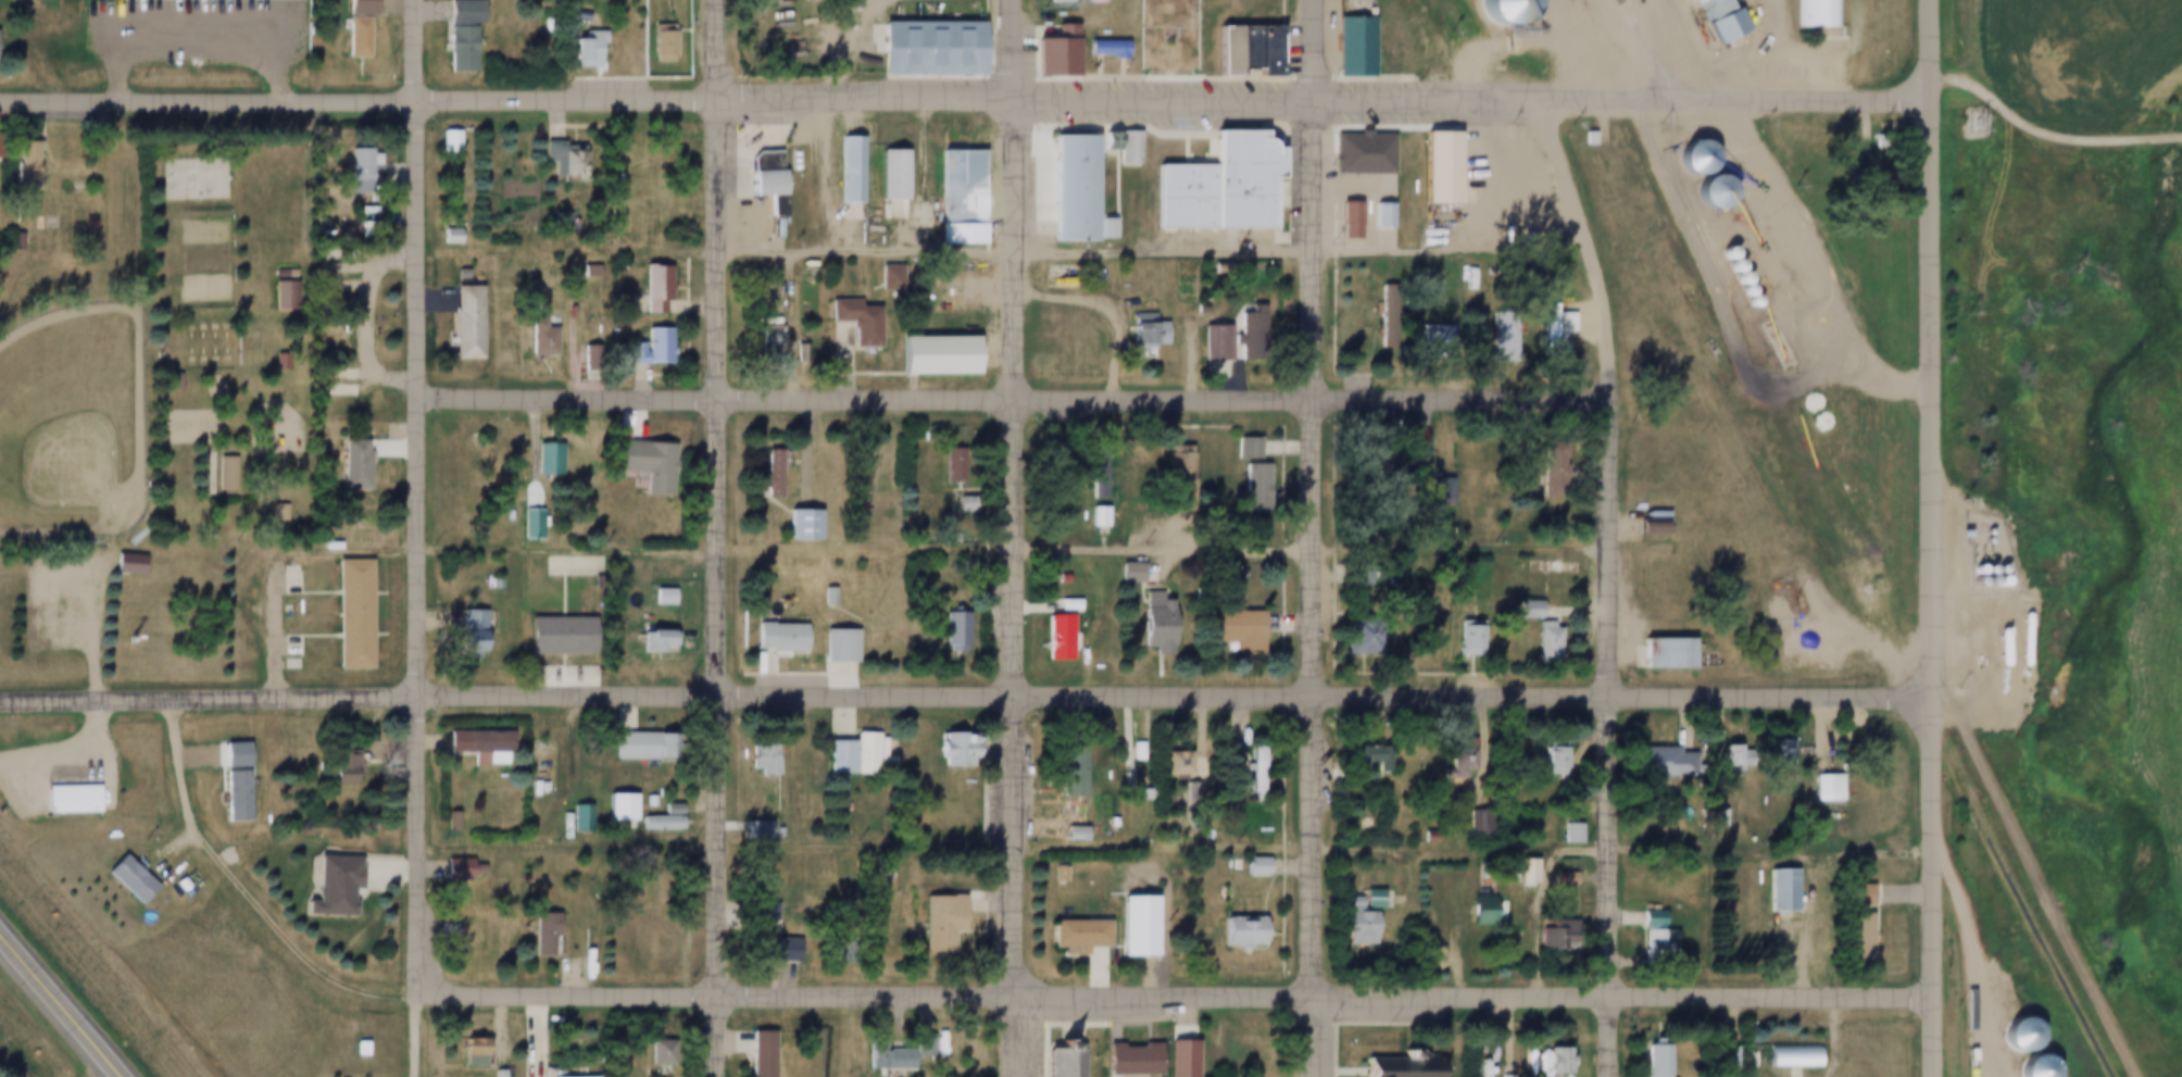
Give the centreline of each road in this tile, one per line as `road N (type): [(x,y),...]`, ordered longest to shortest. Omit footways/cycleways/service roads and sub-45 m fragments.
road 1 (tertiary): [(1935,100),(1317,93),(418,101)]
road 2 (residential): [(422,993),(1938,998)]
road 3 (residential): [(1935,699),(421,697)]
road 4 (residential): [(1614,393),(1240,401),(418,391)]
road 5 (residential): [(1319,1076),(1318,0)]
road 6 (residential): [(719,0),(719,1076)]
road 7 (residential): [(1015,0),(1020,994)]
road 8 (residential): [(418,0),(422,993)]
road 9 (residential): [(1935,100),(1938,1076)]
road 10 (residential): [(1614,393),(1614,1076)]
road 11 (residential): [(422,993),(380,997),(339,975),(272,916),(212,841),(187,794),(177,699)]
road 12 (residential): [(421,697),(0,701)]
road 13 (residential): [(418,101),(0,99)]
road 14 (residential): [(1544,97),(1602,275),(1614,393)]
road 15 (primary): [(0,927),(129,1076)]

